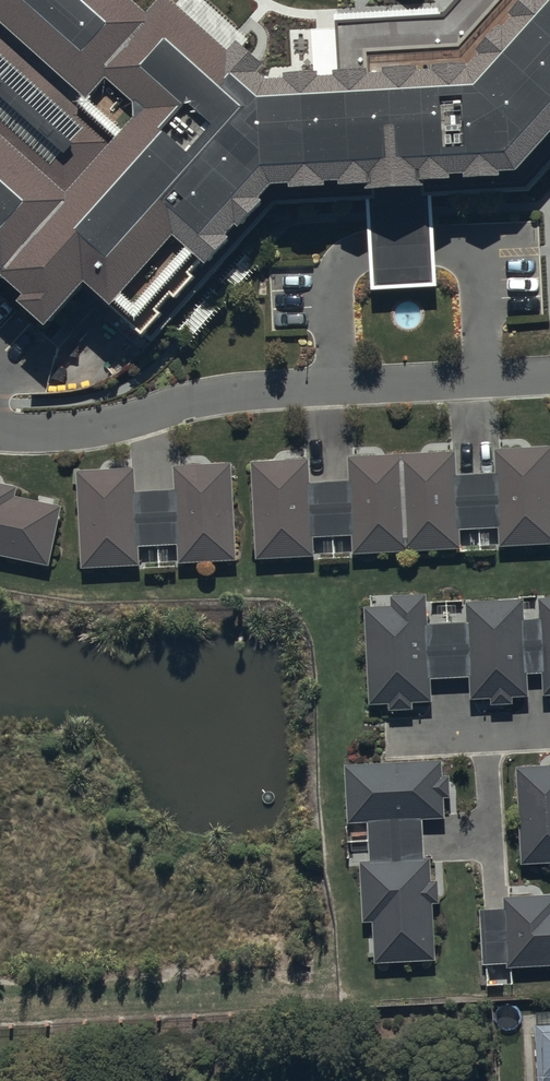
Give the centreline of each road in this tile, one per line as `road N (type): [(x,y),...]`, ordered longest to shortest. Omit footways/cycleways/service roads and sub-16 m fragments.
road 1 (residential): [(549,374),(238,391),(92,428),(0,433)]

